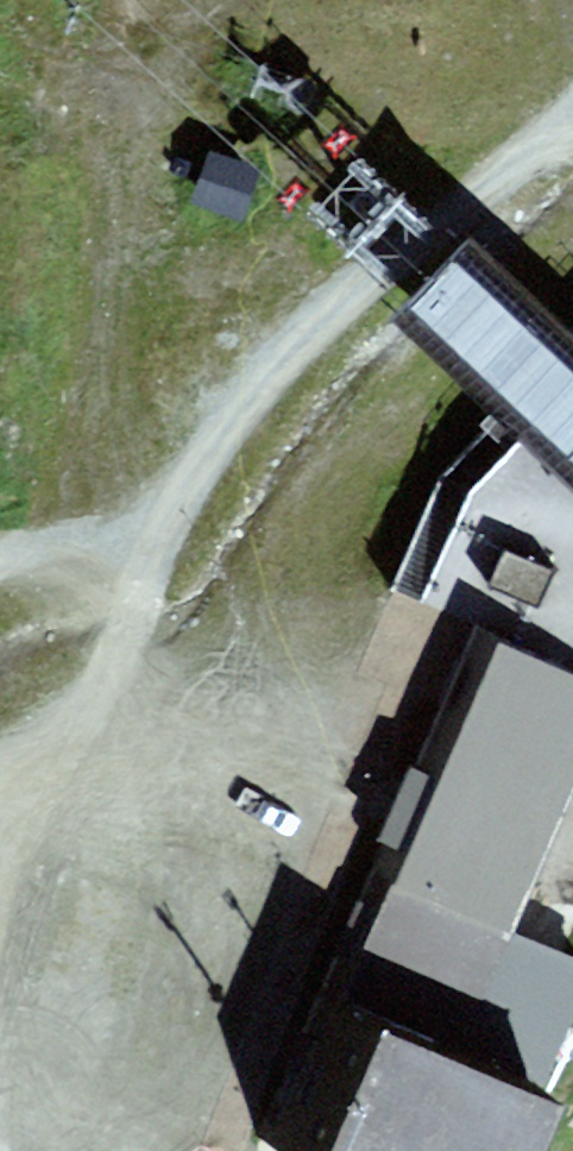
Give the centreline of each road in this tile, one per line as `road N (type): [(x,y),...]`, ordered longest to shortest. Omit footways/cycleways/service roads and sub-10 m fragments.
road 1 (track): [(572,116),(342,301),(206,458),(155,550),(111,676),(40,804)]
road 2 (track): [(155,550),(0,557)]
road 3 (track): [(0,900),(40,804),(0,797)]

